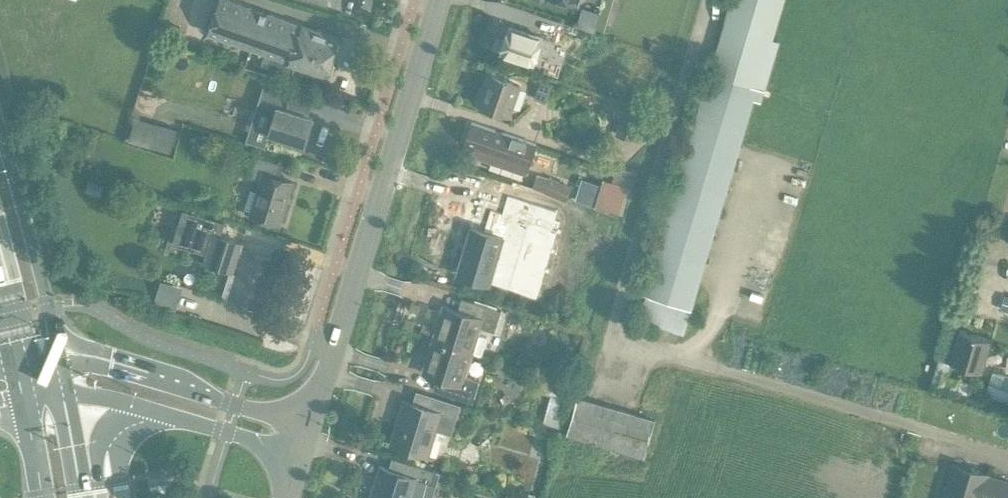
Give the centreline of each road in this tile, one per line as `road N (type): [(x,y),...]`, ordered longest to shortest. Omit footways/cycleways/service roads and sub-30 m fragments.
road 1 (tertiary): [(310,425),(439,0)]
road 2 (tertiary): [(310,425),(108,367),(60,362)]
road 3 (tertiary): [(69,392),(302,454)]
road 4 (primary): [(60,362),(0,141)]

